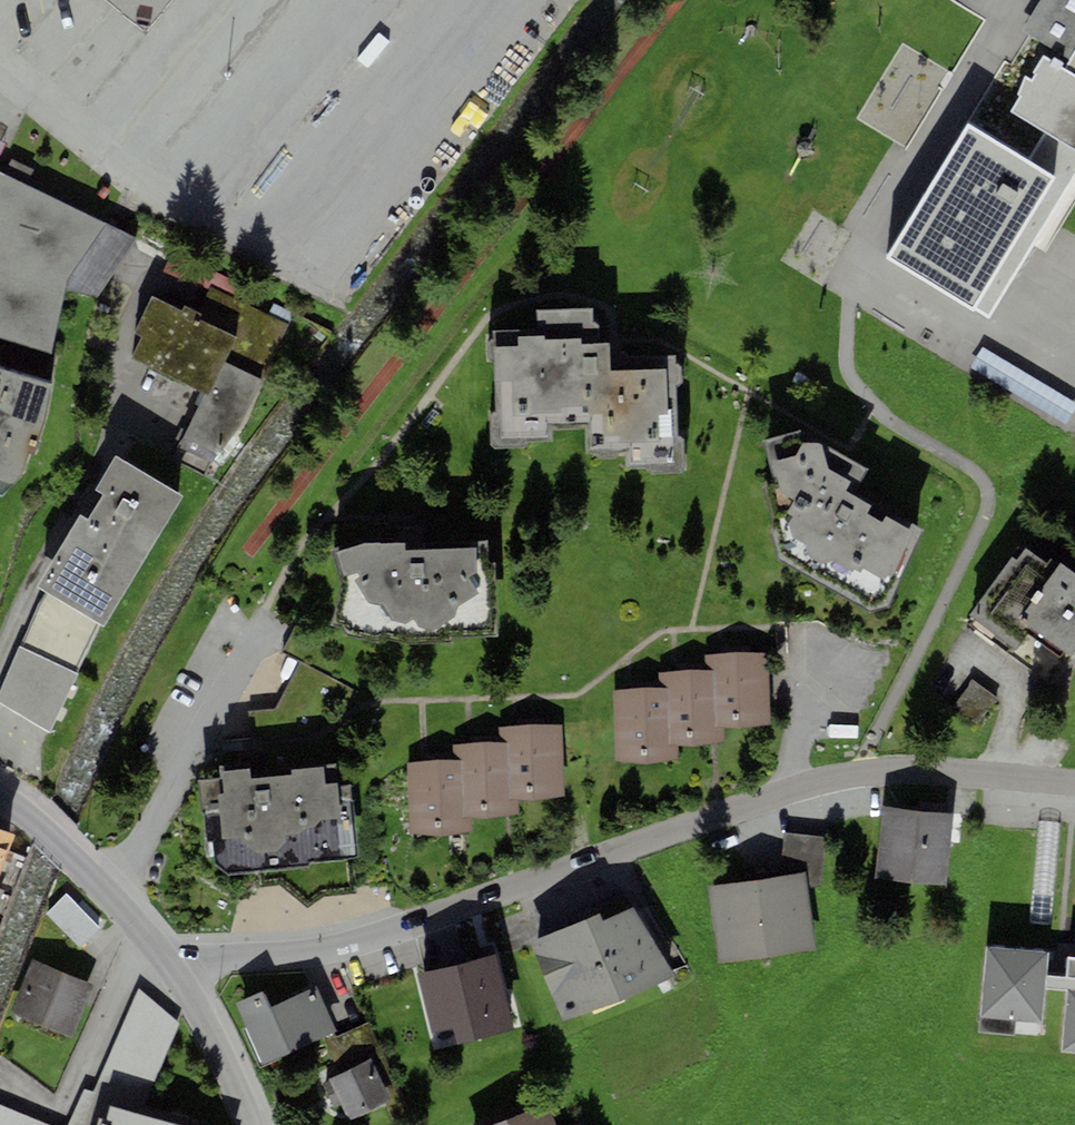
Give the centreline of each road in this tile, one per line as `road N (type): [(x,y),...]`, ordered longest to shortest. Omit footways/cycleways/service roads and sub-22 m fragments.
road 1 (residential): [(164,958),(375,938),(765,797),(859,772),(904,767),(1074,783)]
road 2 (tertiary): [(0,795),(42,824),(164,958)]
road 3 (tertiary): [(164,958),(212,1033),(251,1124)]

